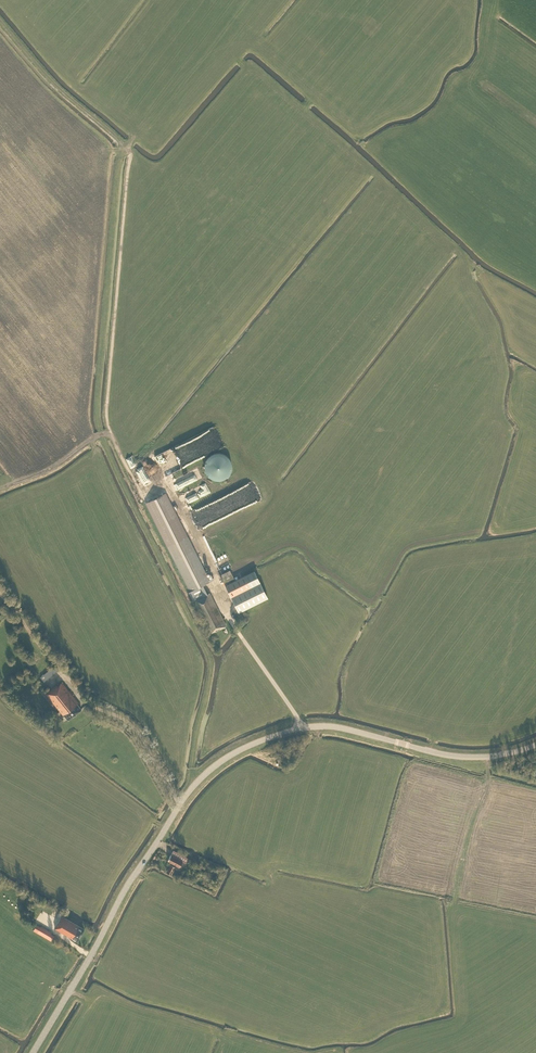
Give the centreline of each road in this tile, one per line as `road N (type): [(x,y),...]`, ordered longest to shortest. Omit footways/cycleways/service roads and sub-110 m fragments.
road 1 (tertiary): [(32,1052),(181,802),(237,751),(314,726),(460,756),(535,745)]
road 2 (track): [(122,145),(131,156),(109,427),(142,495),(167,487),(229,618)]
road 3 (track): [(0,593),(90,704),(142,737),(181,802)]
road 4 (track): [(0,21),(122,145)]

